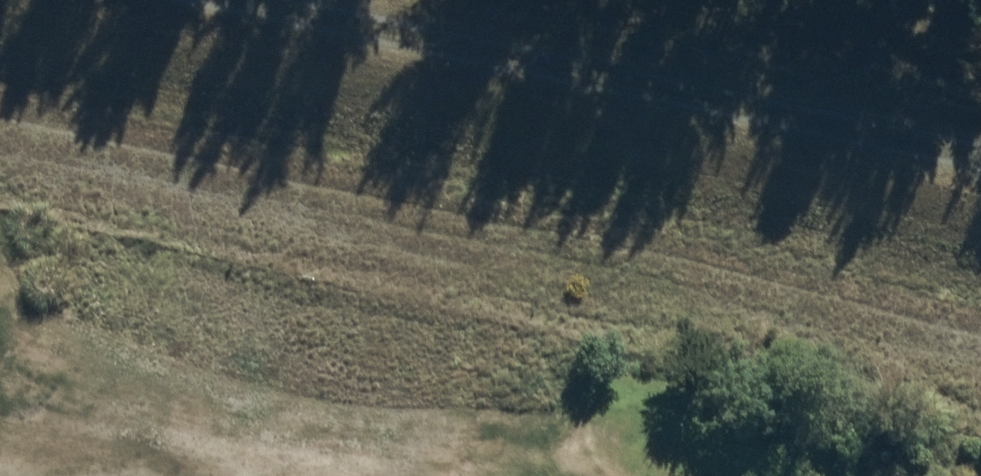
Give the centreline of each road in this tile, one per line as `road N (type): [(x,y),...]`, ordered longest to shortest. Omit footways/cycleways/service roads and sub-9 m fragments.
road 1 (track): [(0,133),(980,356)]
road 2 (track): [(207,0),(980,165)]

